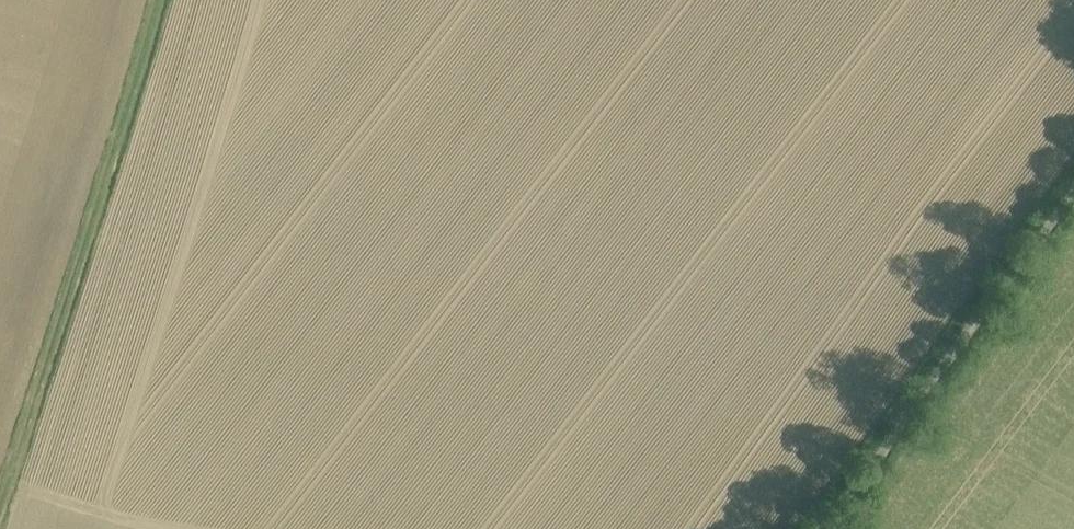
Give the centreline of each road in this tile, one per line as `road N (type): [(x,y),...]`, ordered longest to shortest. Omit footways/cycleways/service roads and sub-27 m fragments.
road 1 (track): [(1,528),(160,0)]
road 2 (unclassified): [(1073,187),(820,528)]

